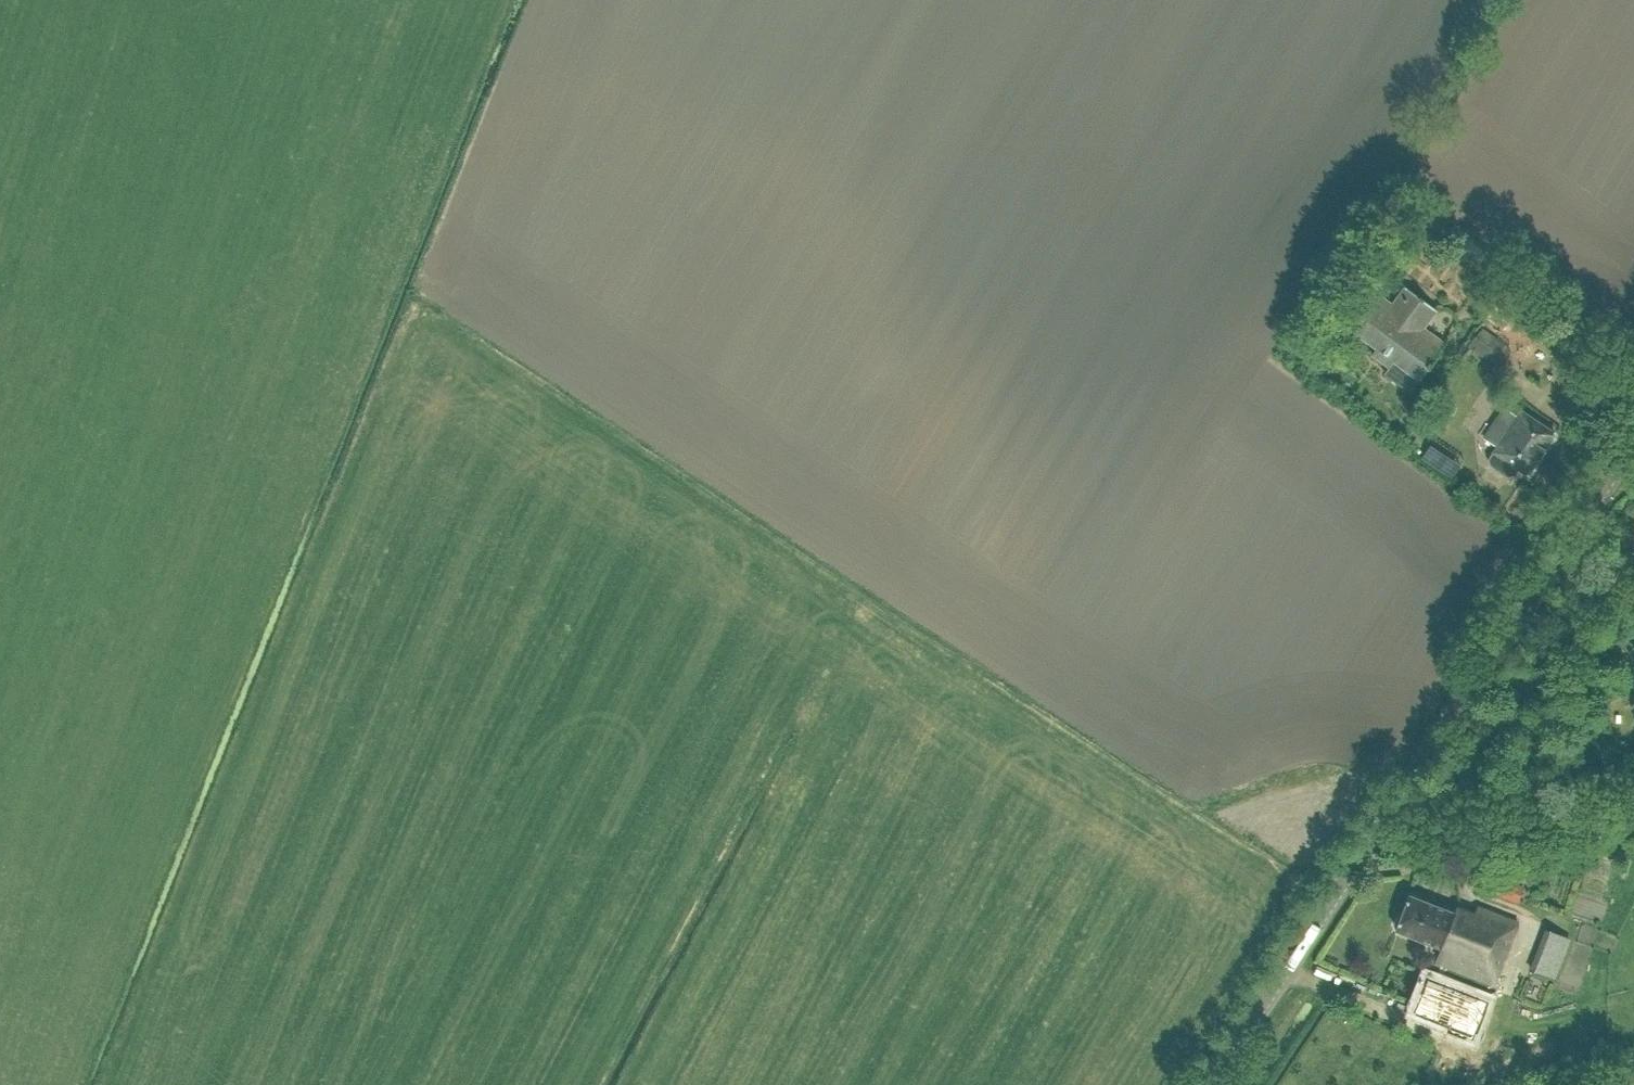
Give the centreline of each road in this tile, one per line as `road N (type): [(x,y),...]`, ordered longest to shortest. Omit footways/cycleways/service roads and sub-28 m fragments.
road 1 (tertiary): [(1633,445),(1208,1084)]

